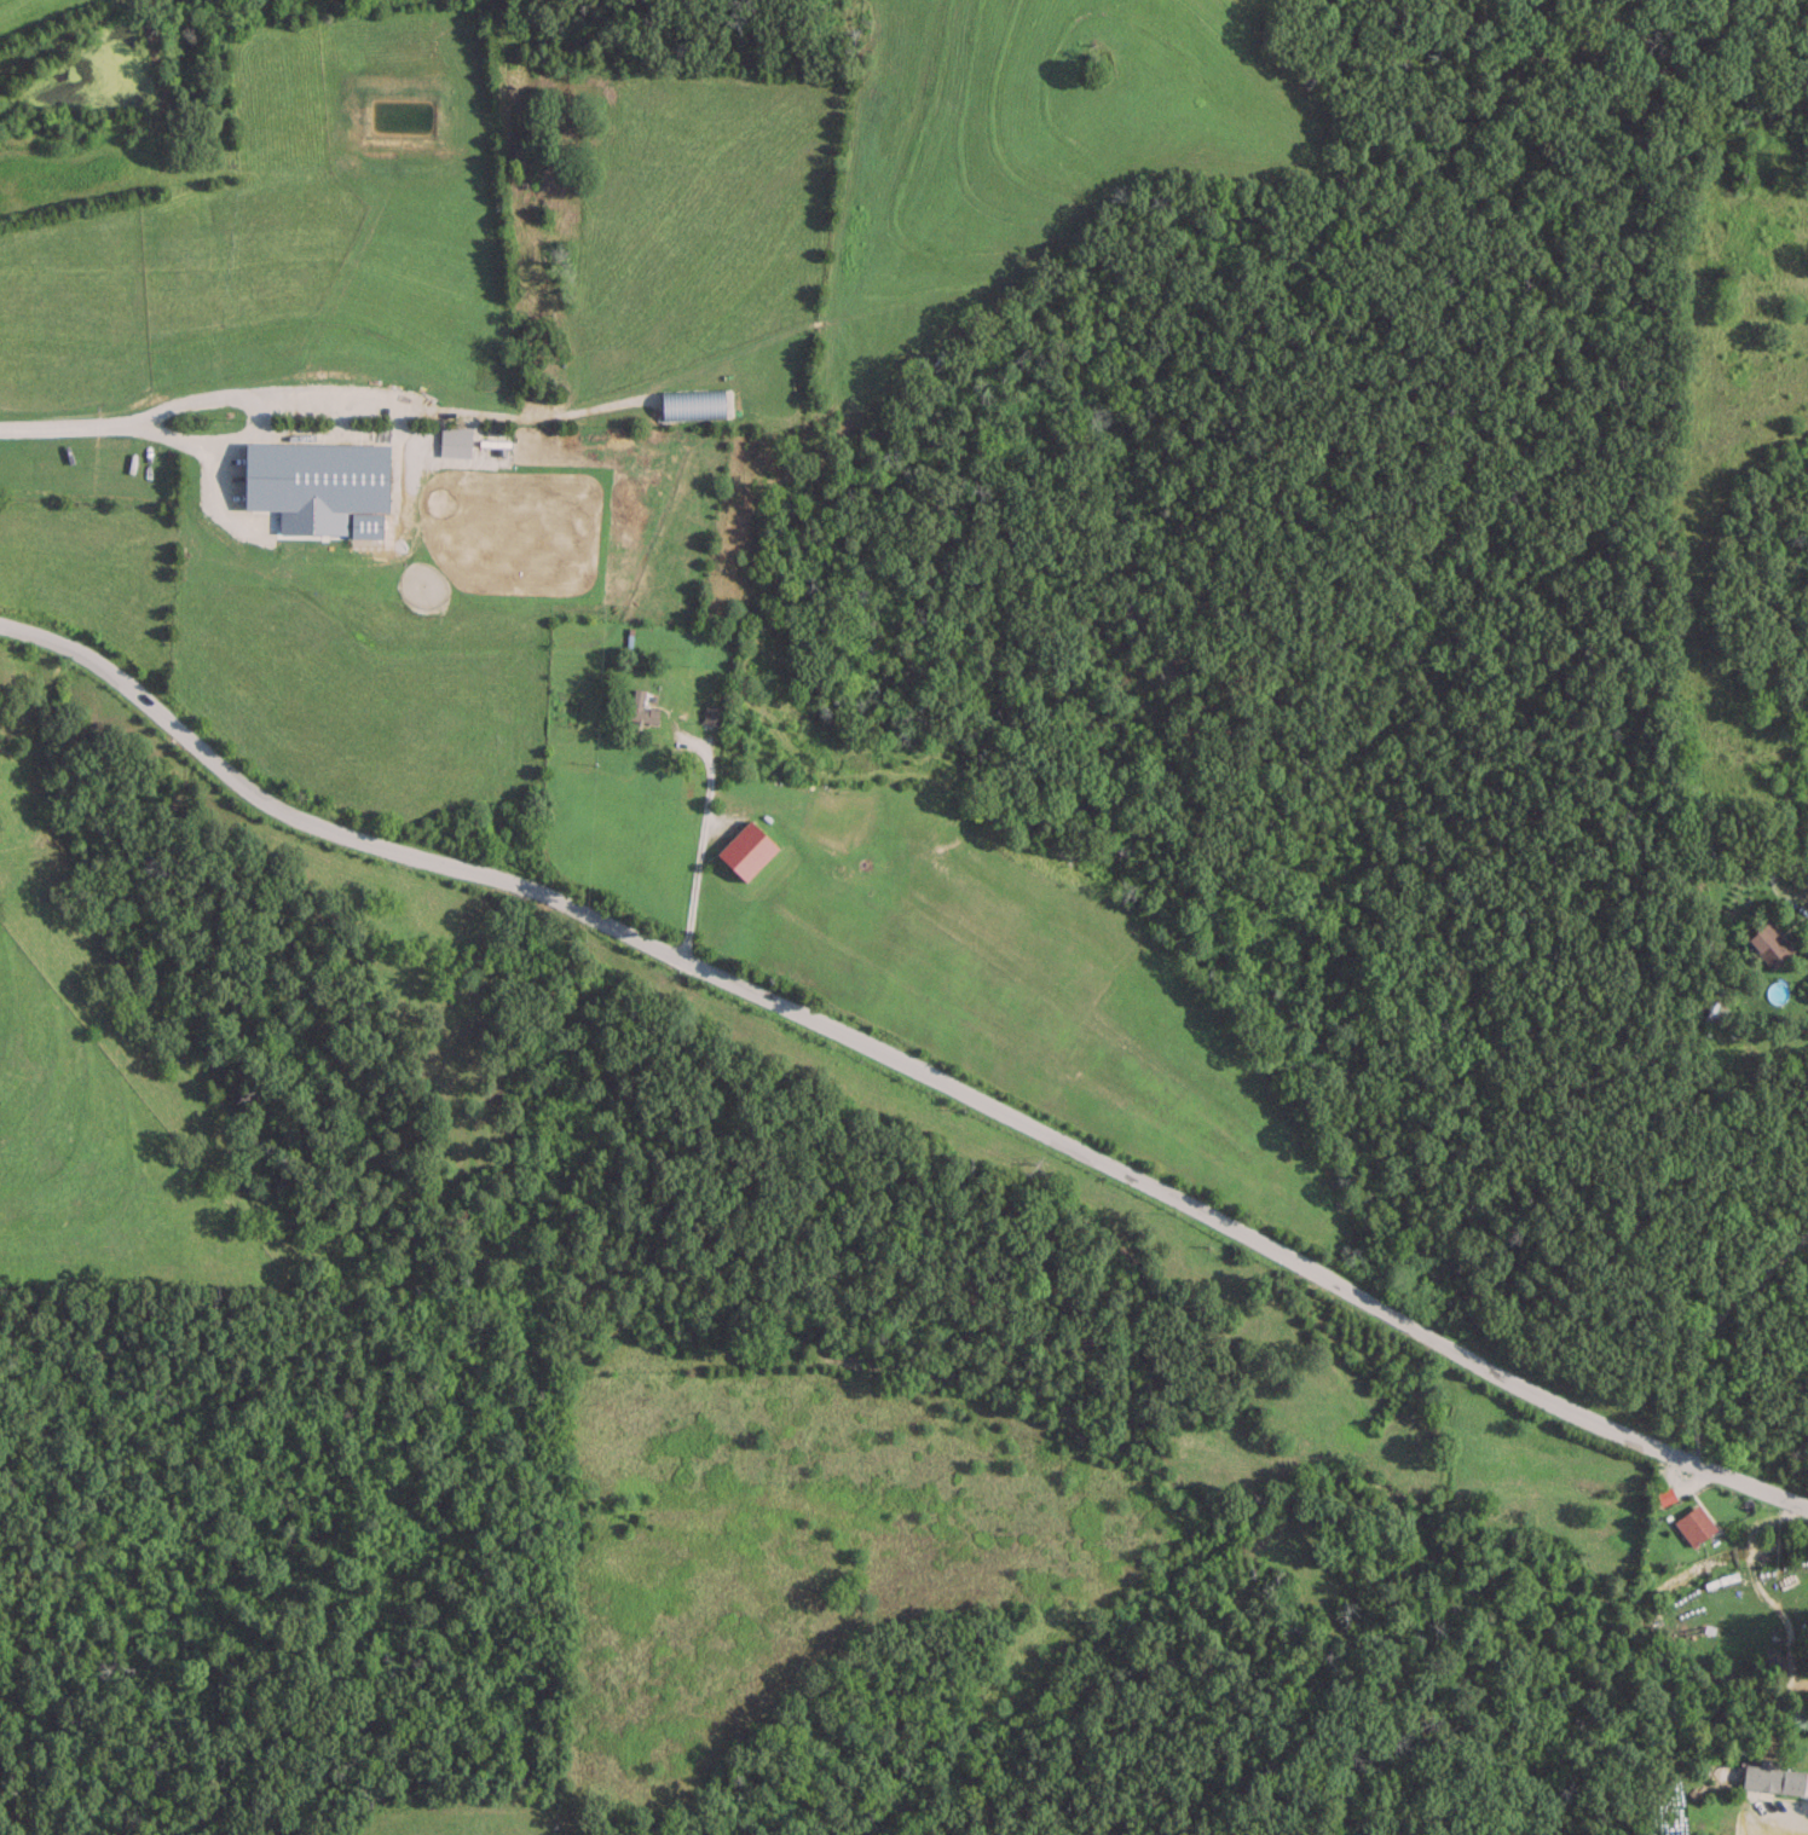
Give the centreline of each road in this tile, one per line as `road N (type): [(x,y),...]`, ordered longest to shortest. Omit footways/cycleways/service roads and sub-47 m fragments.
road 1 (residential): [(1807,1505),(1607,1429),(1042,1128),(544,888),(296,815),(227,774),(81,650),(0,623)]
road 2 (residential): [(1693,1465),(1699,1338),(1720,1307),(1807,1231)]

